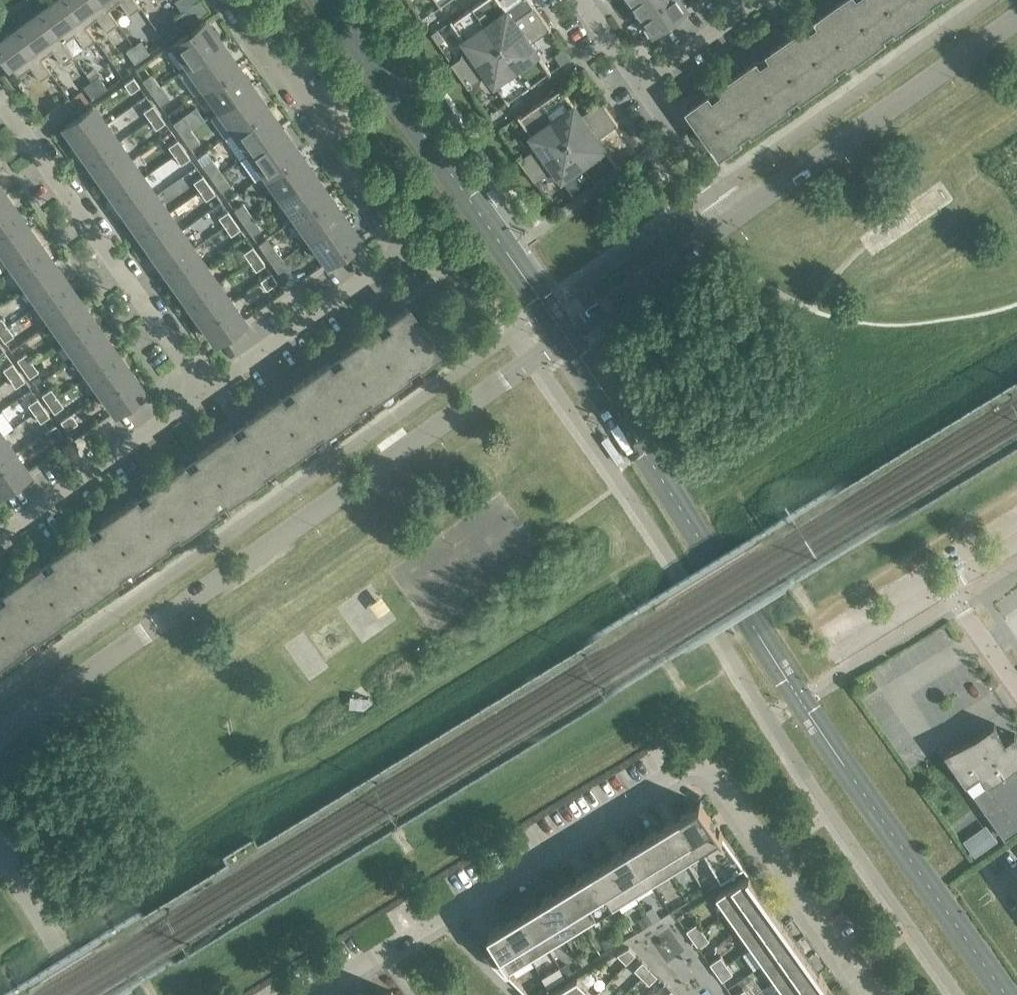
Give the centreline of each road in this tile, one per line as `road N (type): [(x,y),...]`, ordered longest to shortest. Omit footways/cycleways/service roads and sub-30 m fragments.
road 1 (tertiary): [(0,736),(733,222)]
road 2 (unclassified): [(311,994),(673,772),(707,769),(869,994)]
road 3 (residential): [(196,403),(405,253),(230,0)]
road 4 (residential): [(196,403),(0,102)]
road 5 (tertiary): [(733,222),(1016,20)]
road 6 (residential): [(0,539),(196,403)]
road 7 (residential): [(733,222),(637,86)]
road 8 (residential): [(87,994),(0,858)]
road 9 (residential): [(637,86),(761,0)]
road 10 (residential): [(947,586),(833,657)]
road 11 (residential): [(1016,689),(947,586)]

